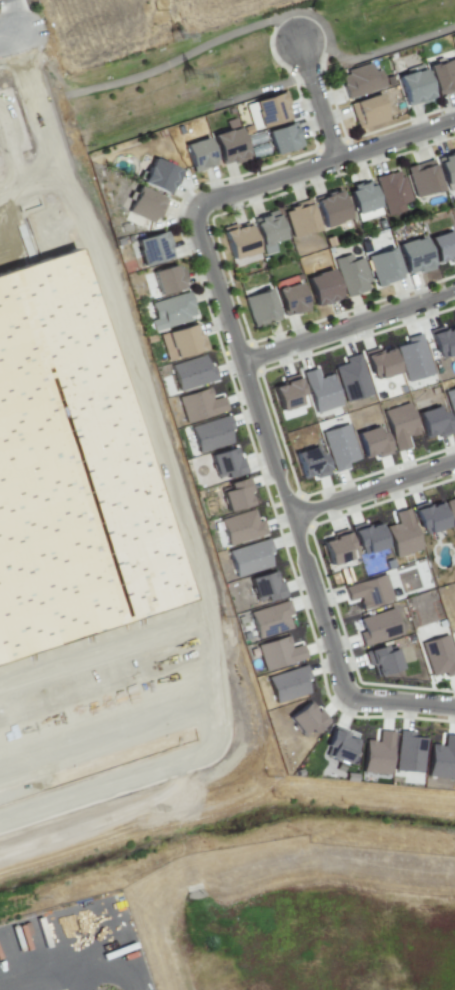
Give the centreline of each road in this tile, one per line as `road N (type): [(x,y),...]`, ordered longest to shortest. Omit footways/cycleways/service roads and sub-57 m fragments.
road 1 (residential): [(343,692),(192,213)]
road 2 (residential): [(192,213),(201,200),(454,117)]
road 3 (residential): [(454,289),(238,359)]
road 4 (residential): [(454,462),(293,515)]
road 5 (residential): [(298,42),(335,158)]

